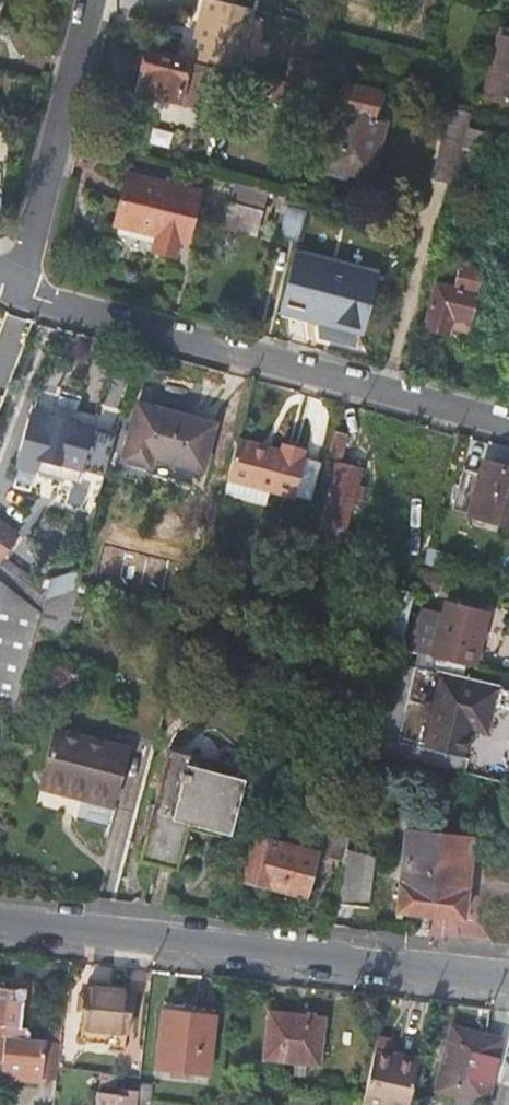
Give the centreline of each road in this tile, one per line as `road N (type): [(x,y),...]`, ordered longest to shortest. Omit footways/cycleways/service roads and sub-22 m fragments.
road 1 (residential): [(0,921),(508,980)]
road 2 (residential): [(508,423),(98,315),(18,285)]
road 3 (residential): [(89,0),(18,285)]

